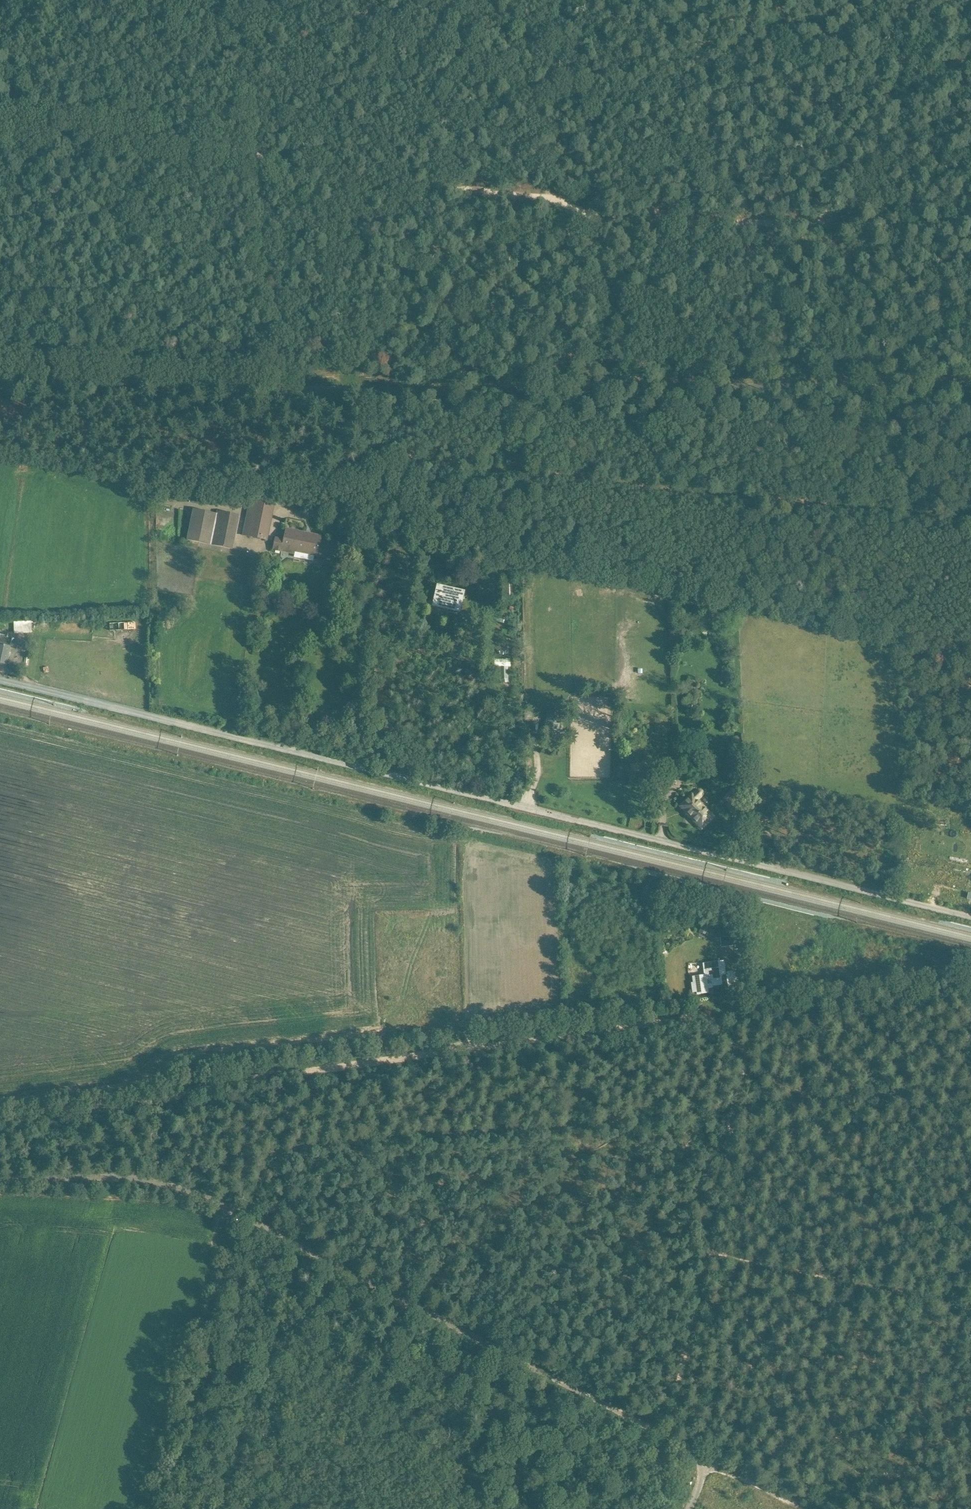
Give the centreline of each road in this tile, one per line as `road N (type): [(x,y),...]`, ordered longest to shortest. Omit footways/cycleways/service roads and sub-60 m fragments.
road 1 (residential): [(0,680),(970,917)]
road 2 (unclassified): [(690,1508),(711,1462),(241,1209),(197,1193),(105,1177),(0,1180)]
road 3 (track): [(253,161),(411,215),(522,183),(587,227),(970,224)]
road 4 (track): [(745,1064),(669,1439)]
road 5 (track): [(708,1245),(970,1313)]
road 6 (track): [(253,161),(0,134)]
road 7 (track): [(970,1090),(735,1111)]

